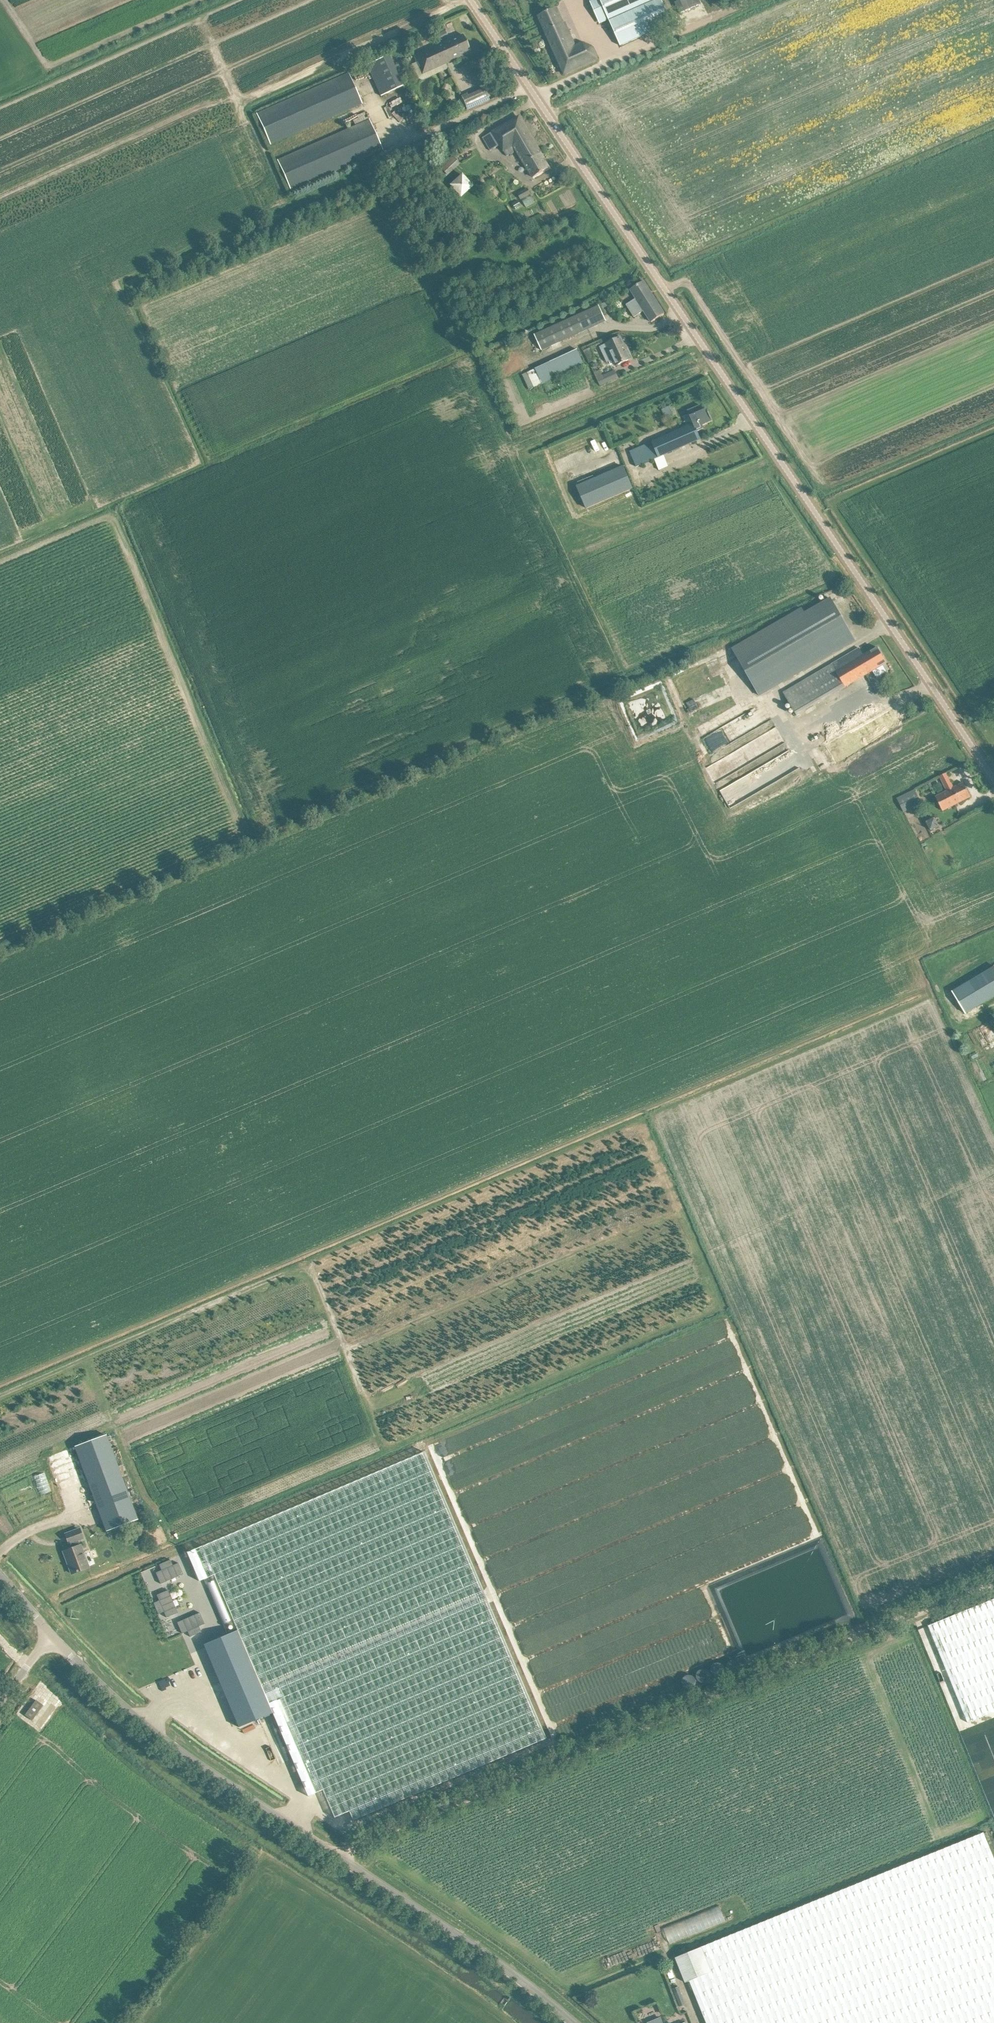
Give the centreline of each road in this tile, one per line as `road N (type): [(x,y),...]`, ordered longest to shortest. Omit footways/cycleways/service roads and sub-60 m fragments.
road 1 (tertiary): [(993,780),(471,0)]
road 2 (track): [(993,1583),(335,1855)]
road 3 (unclassified): [(575,2022),(507,1969),(171,1745),(50,1634)]

